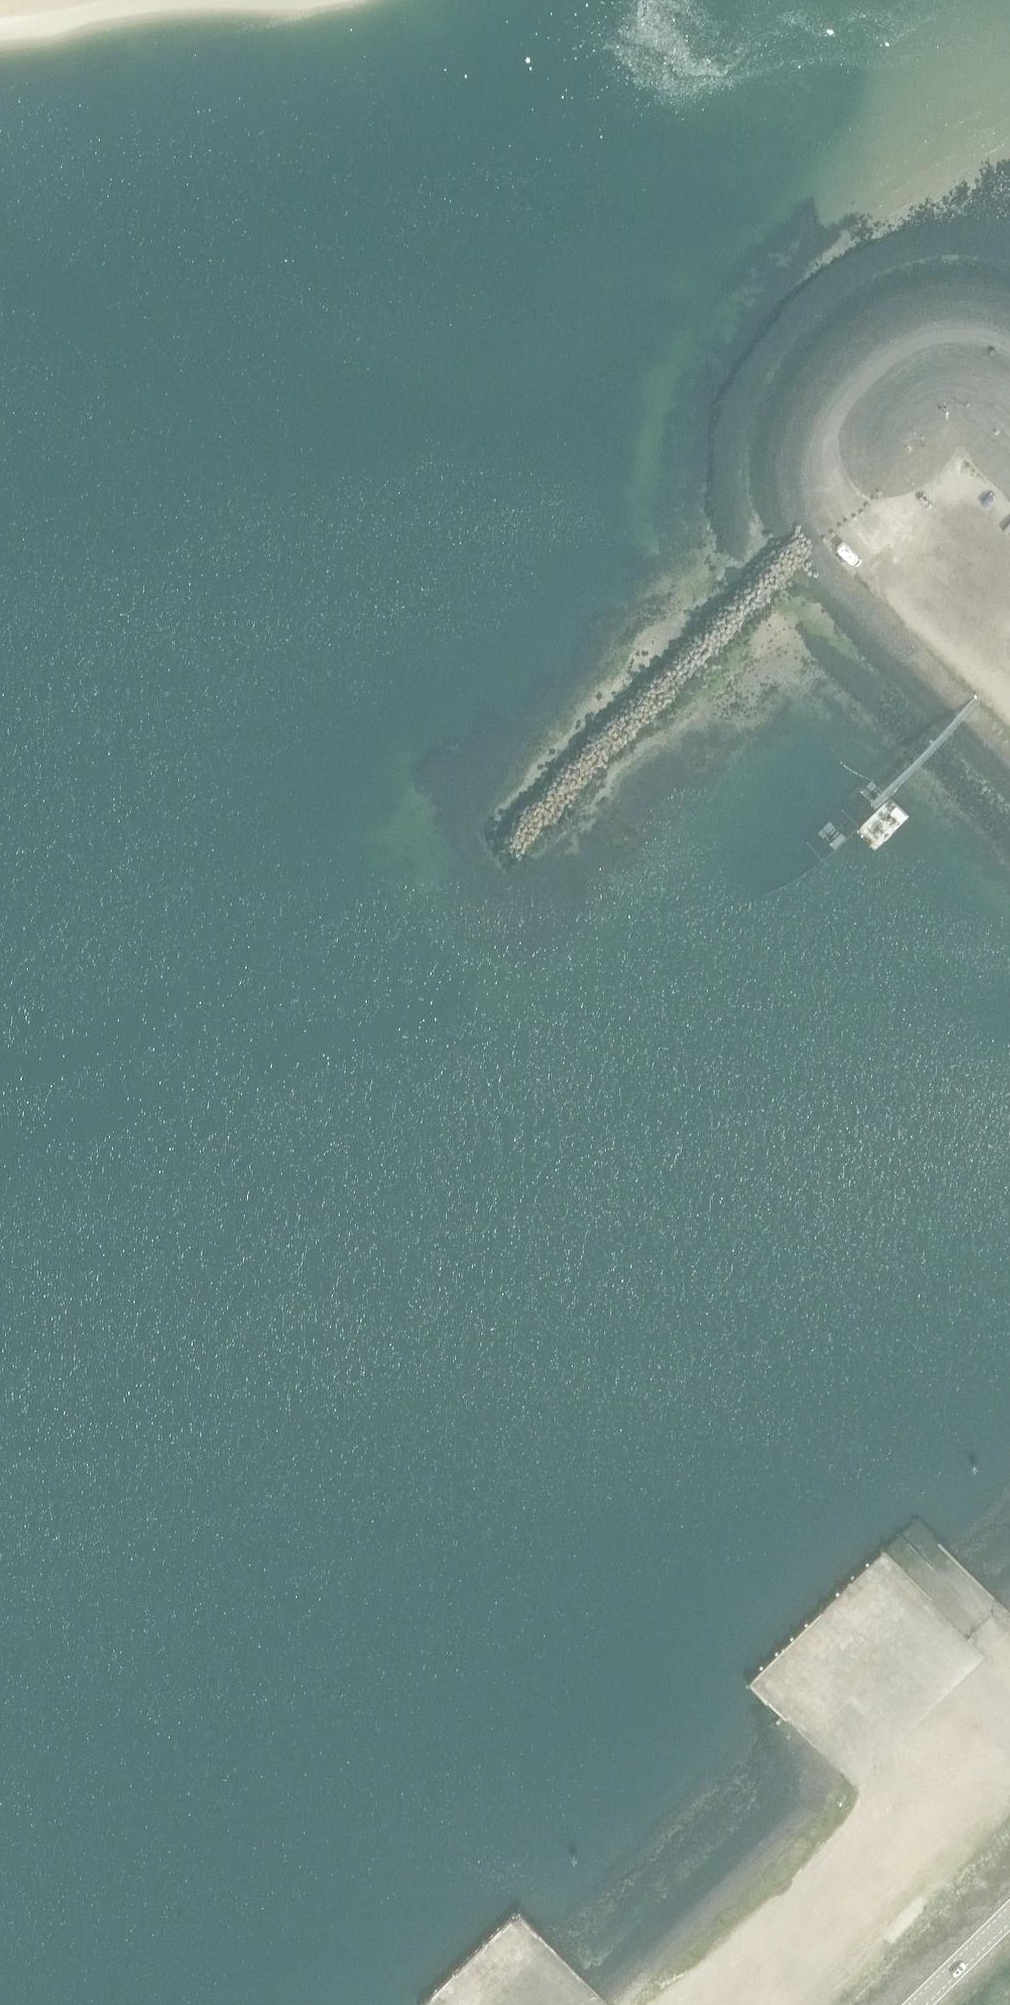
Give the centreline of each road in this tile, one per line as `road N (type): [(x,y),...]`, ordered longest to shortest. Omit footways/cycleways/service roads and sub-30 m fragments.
road 1 (unclassified): [(918,2004),(1009,1914)]

